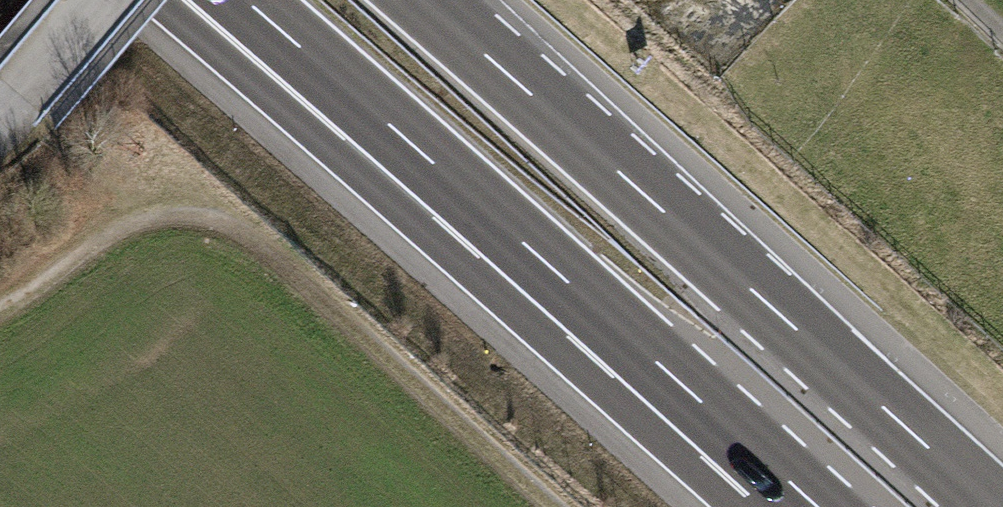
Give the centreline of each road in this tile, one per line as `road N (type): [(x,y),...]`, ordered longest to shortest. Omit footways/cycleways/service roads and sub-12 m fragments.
road 1 (motorway): [(993,506),(424,0)]
road 2 (motorway): [(423,153),(817,506)]
road 3 (track): [(556,506),(275,259),(226,223),(168,213)]
road 4 (motorway): [(203,0),(423,153)]
road 5 (motorway): [(245,0),(423,153)]
road 6 (track): [(168,213),(114,232),(0,309)]
road 7 (unclassified): [(118,0),(32,100),(0,122)]

